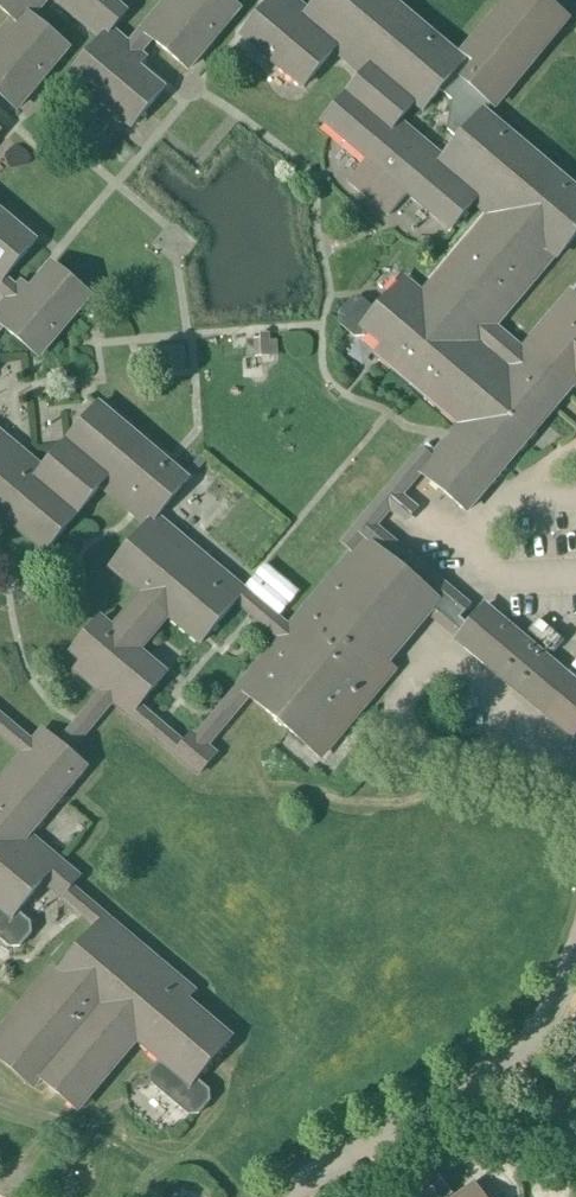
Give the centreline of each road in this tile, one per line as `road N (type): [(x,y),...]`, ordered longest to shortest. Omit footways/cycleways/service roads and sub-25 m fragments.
road 1 (residential): [(286,1196),(500,1068),(559,996),(575,955)]

